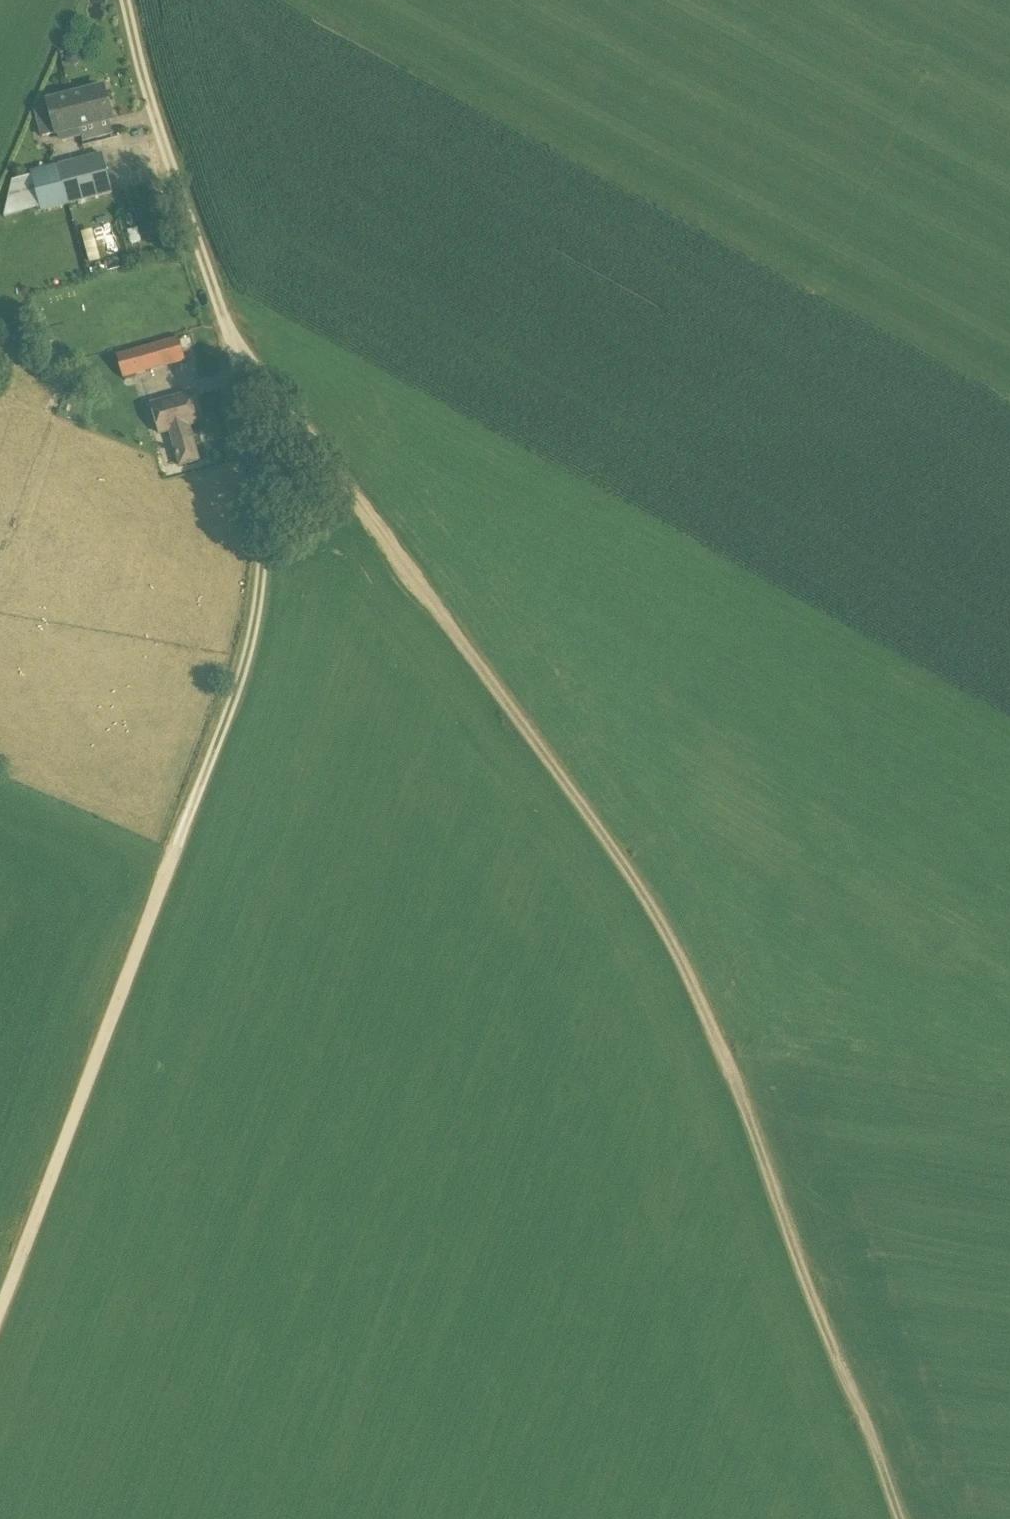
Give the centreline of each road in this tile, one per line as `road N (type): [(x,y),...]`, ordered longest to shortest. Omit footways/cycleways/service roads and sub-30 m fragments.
road 1 (track): [(901,1518),(721,1051),(673,953),(524,727),(283,397),(229,339)]
road 2 (track): [(173,851),(237,683),(258,589),(255,450),(229,339)]
road 3 (unclassified): [(0,1305),(173,851)]
road 4 (track): [(229,339),(180,213),(126,0)]

